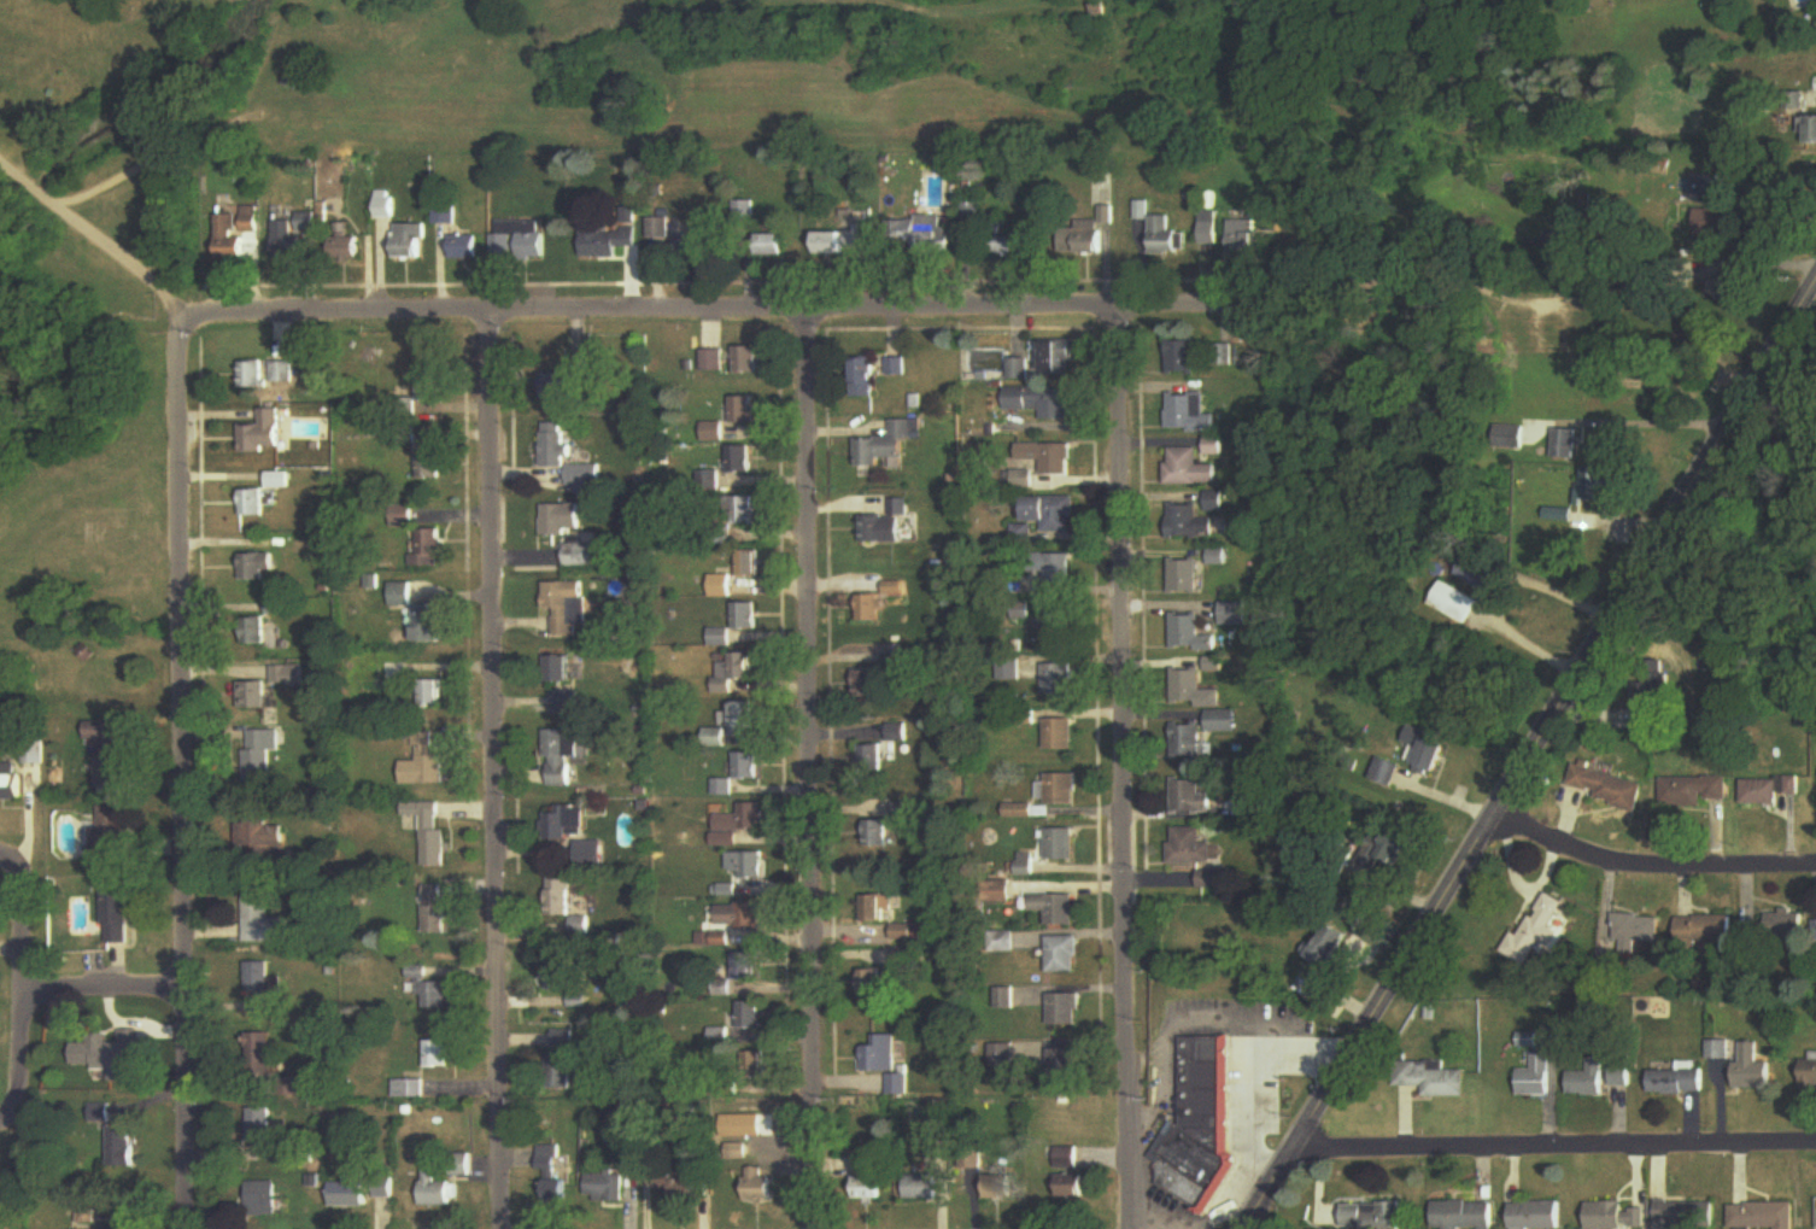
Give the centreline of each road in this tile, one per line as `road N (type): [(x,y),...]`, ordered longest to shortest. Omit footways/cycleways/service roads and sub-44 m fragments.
road 1 (secondary): [(1815,286),(1245,1228)]
road 2 (residential): [(1283,308),(492,317),(221,311),(183,318)]
road 3 (residential): [(1115,309),(1131,1228)]
road 4 (residential): [(806,314),(815,1228)]
road 5 (residential): [(492,317),(502,1228)]
road 6 (residential): [(186,1228),(177,349),(183,318)]
road 7 (residential): [(1815,1148),(1294,1154)]
road 8 (residential): [(1815,868),(1622,871),(1494,821)]
road 9 (residential): [(0,861),(22,899),(19,1084),(17,1107),(0,1124)]
road 10 (residential): [(184,993),(22,988)]

